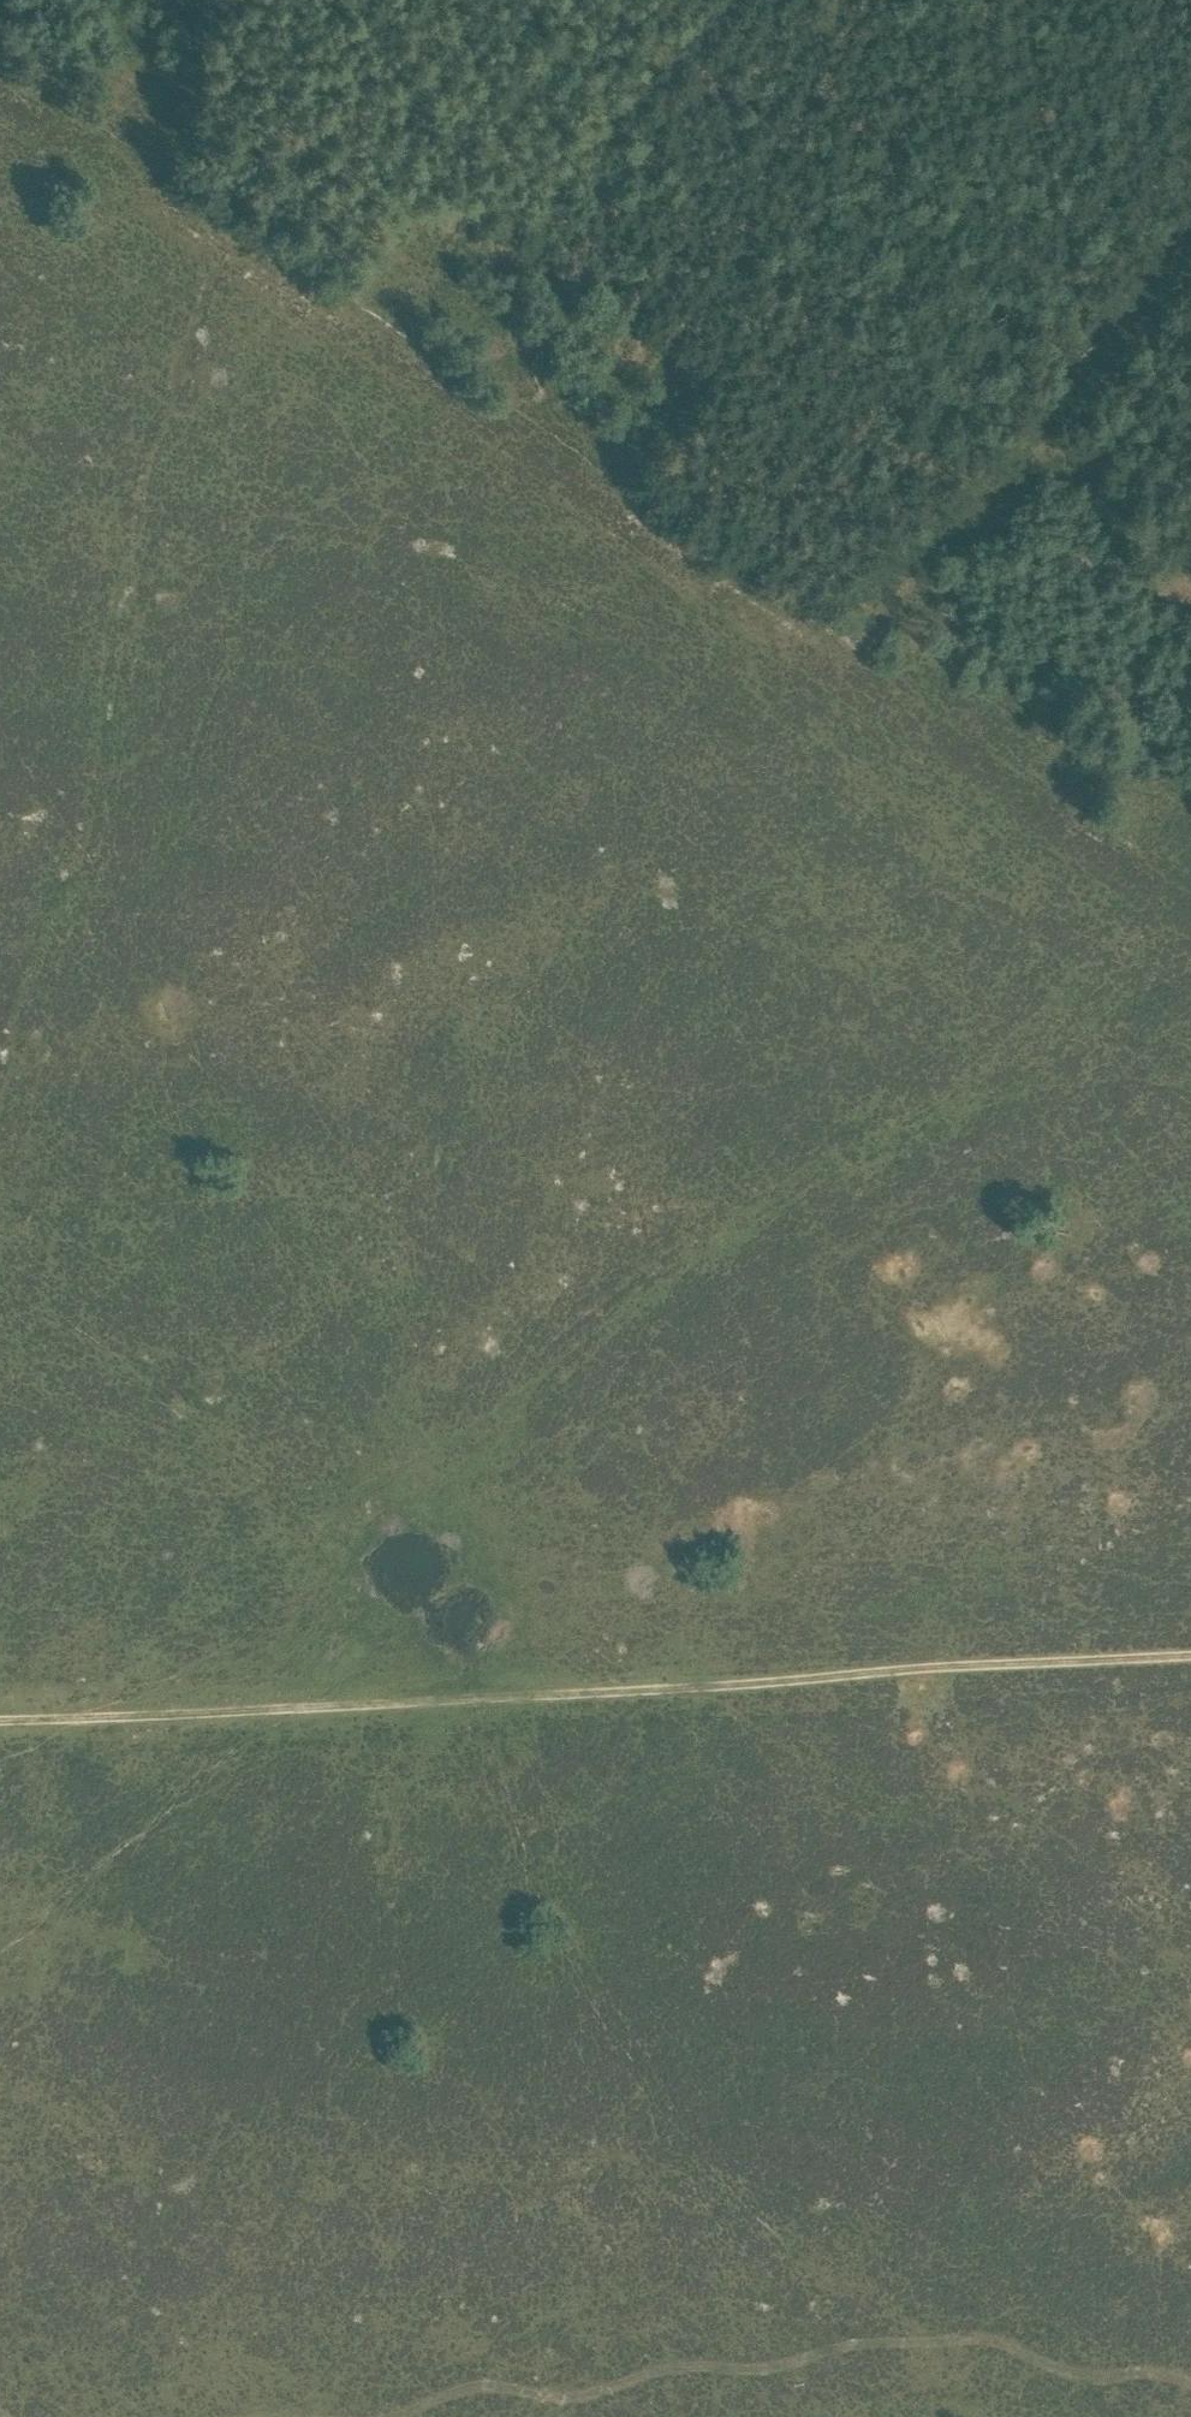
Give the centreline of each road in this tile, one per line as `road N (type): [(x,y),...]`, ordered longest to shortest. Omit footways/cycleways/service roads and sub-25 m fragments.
road 1 (track): [(1190,1656),(0,1719)]
road 2 (track): [(392,2416),(484,2385),(582,2398),(683,2367),(752,2370),(877,2342),(990,2339),(1067,2372),(1190,2381)]

